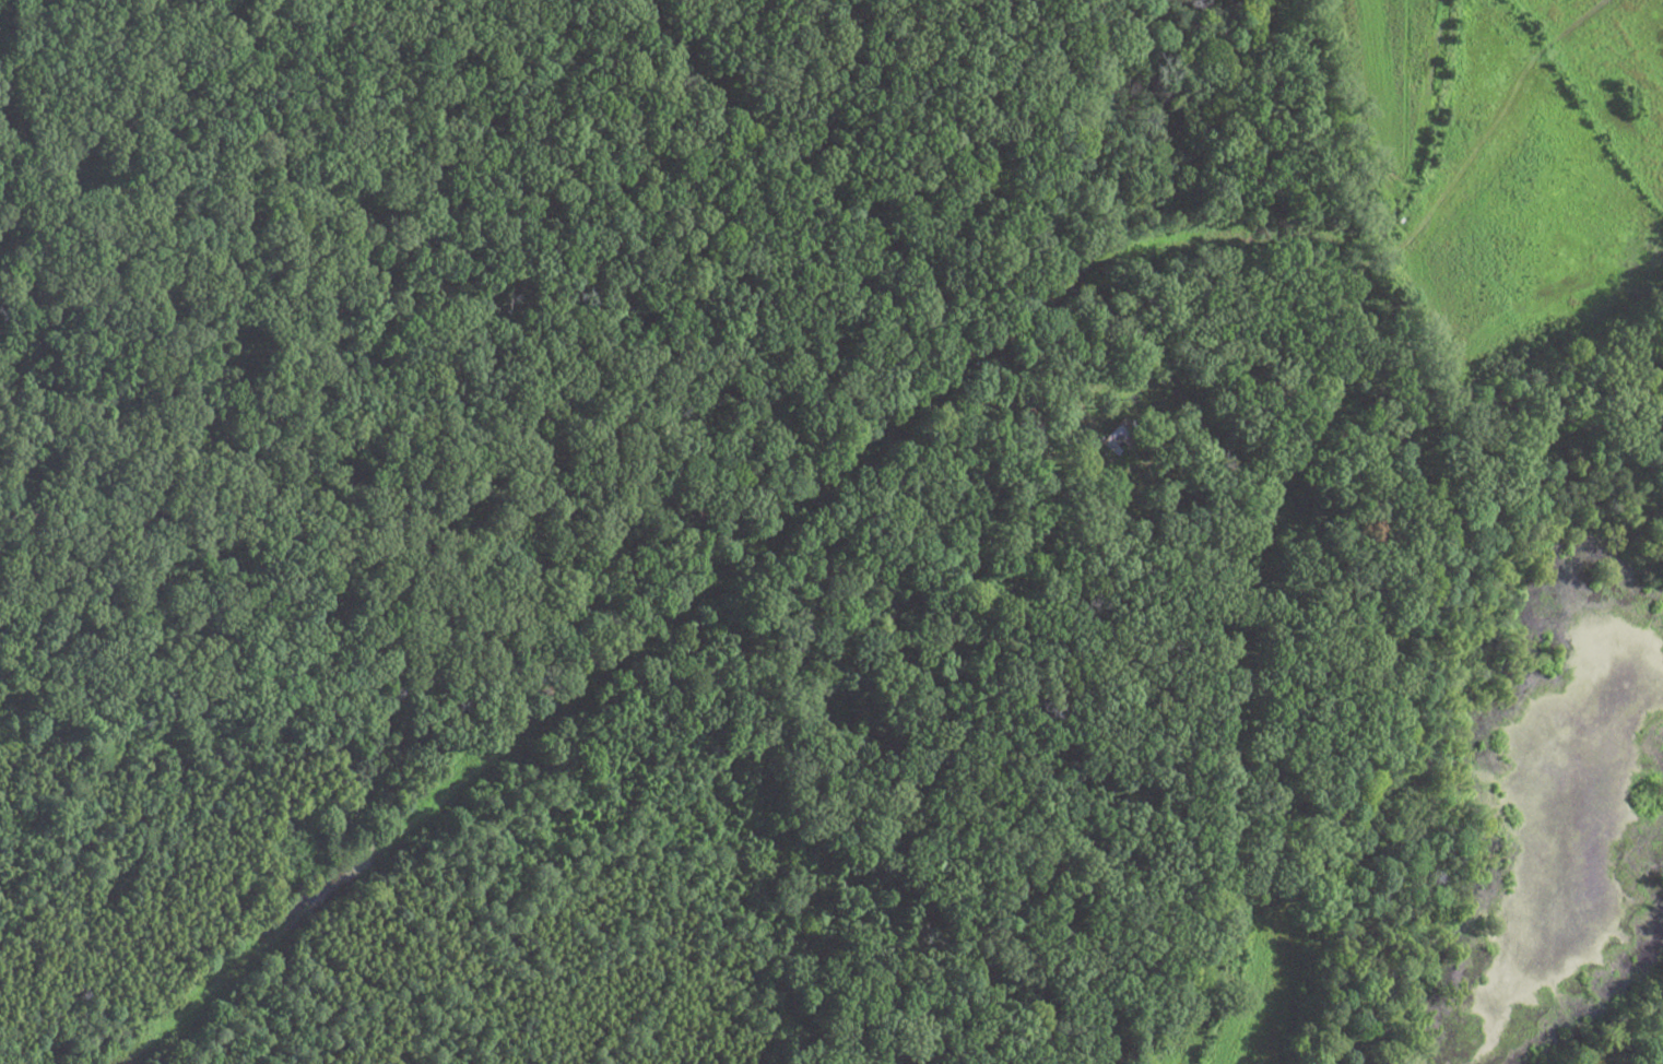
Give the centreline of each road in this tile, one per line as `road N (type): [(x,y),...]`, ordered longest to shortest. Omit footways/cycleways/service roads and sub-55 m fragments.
road 1 (track): [(1048,421),(642,0)]

